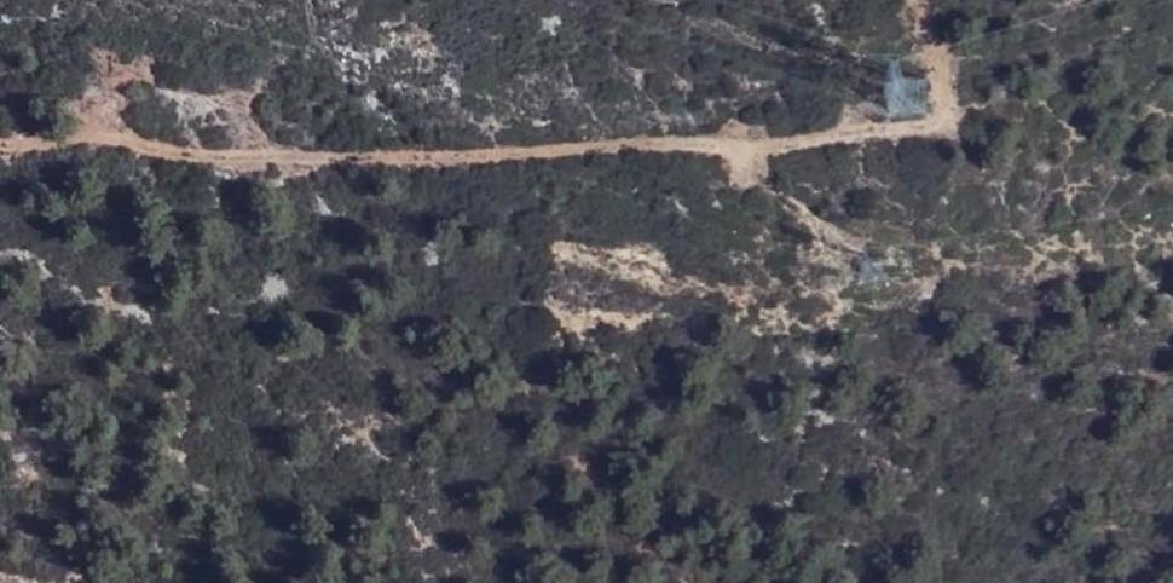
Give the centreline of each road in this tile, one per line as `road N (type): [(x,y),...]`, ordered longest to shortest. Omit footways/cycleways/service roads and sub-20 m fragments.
road 1 (track): [(0,144),(116,132),(268,168),(360,154),(969,128)]
road 2 (track): [(590,290),(819,302),(847,266)]
road 3 (track): [(717,142),(847,266)]

